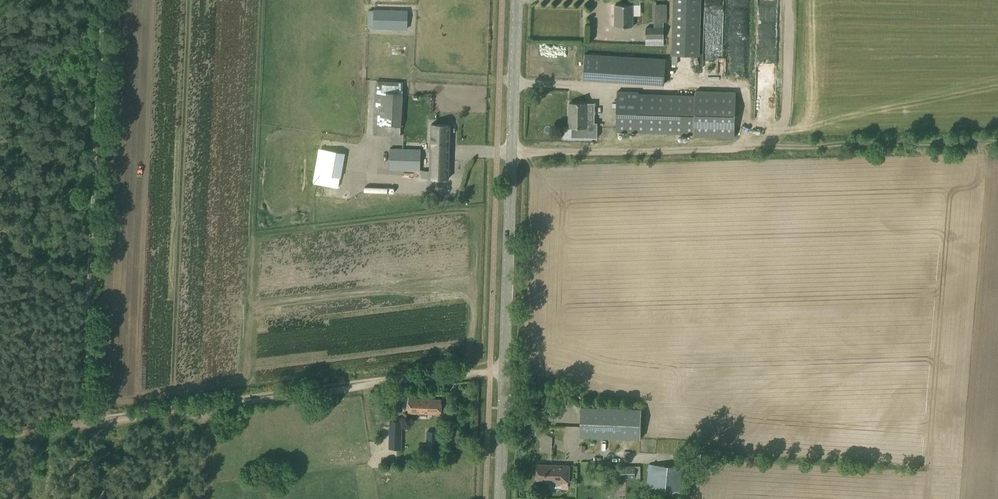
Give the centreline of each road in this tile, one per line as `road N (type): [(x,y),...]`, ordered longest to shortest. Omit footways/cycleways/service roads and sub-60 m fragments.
road 1 (track): [(505,371),(0,438)]
road 2 (track): [(497,150),(997,140)]
road 3 (secondary): [(500,498),(517,0)]
road 4 (track): [(101,0),(83,415)]

